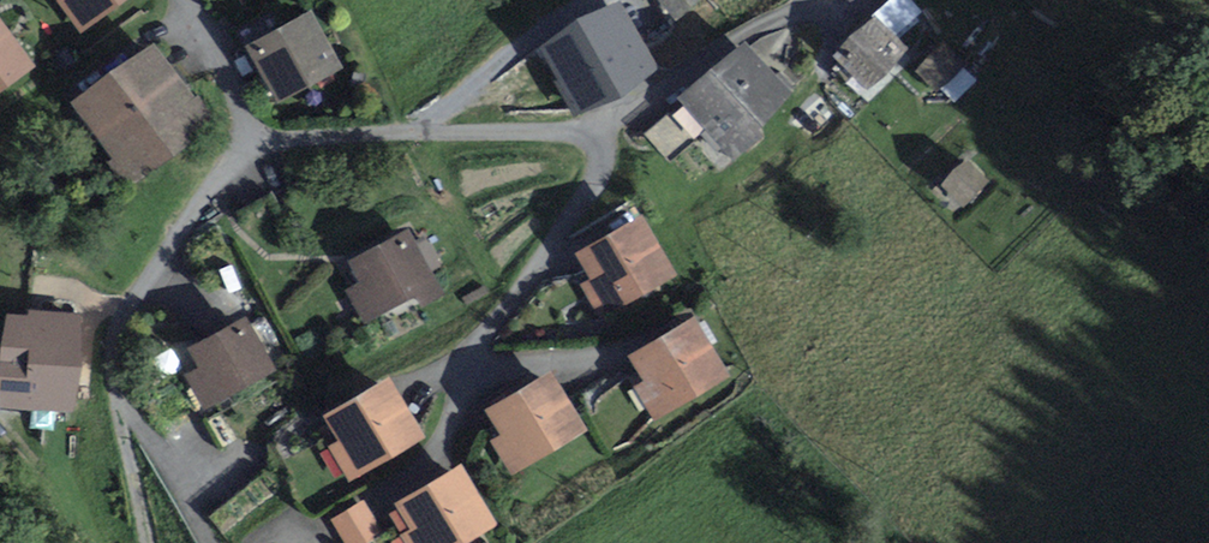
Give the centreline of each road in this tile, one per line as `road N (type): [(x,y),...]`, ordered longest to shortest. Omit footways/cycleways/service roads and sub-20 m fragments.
road 1 (residential): [(257,133),(280,140),(546,131),(596,141),(593,183),(475,347)]
road 2 (residential): [(257,133),(113,342),(119,431),(145,542)]
road 3 (residential): [(186,0),(257,133)]

